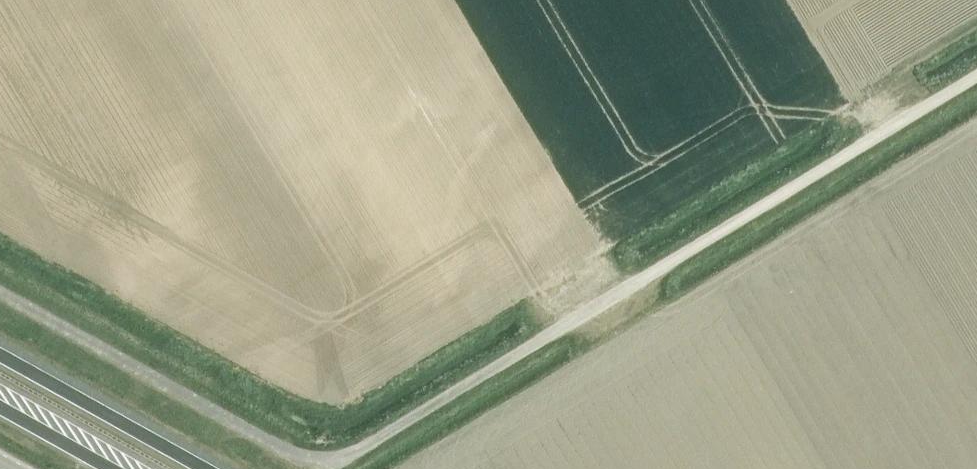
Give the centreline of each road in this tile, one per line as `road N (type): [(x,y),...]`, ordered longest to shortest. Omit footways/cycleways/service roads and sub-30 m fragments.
road 1 (unclassified): [(0,291),(289,452),(337,459),(976,73)]
road 2 (trunk): [(209,468),(0,353)]
road 3 (trunk): [(0,406),(115,468)]

